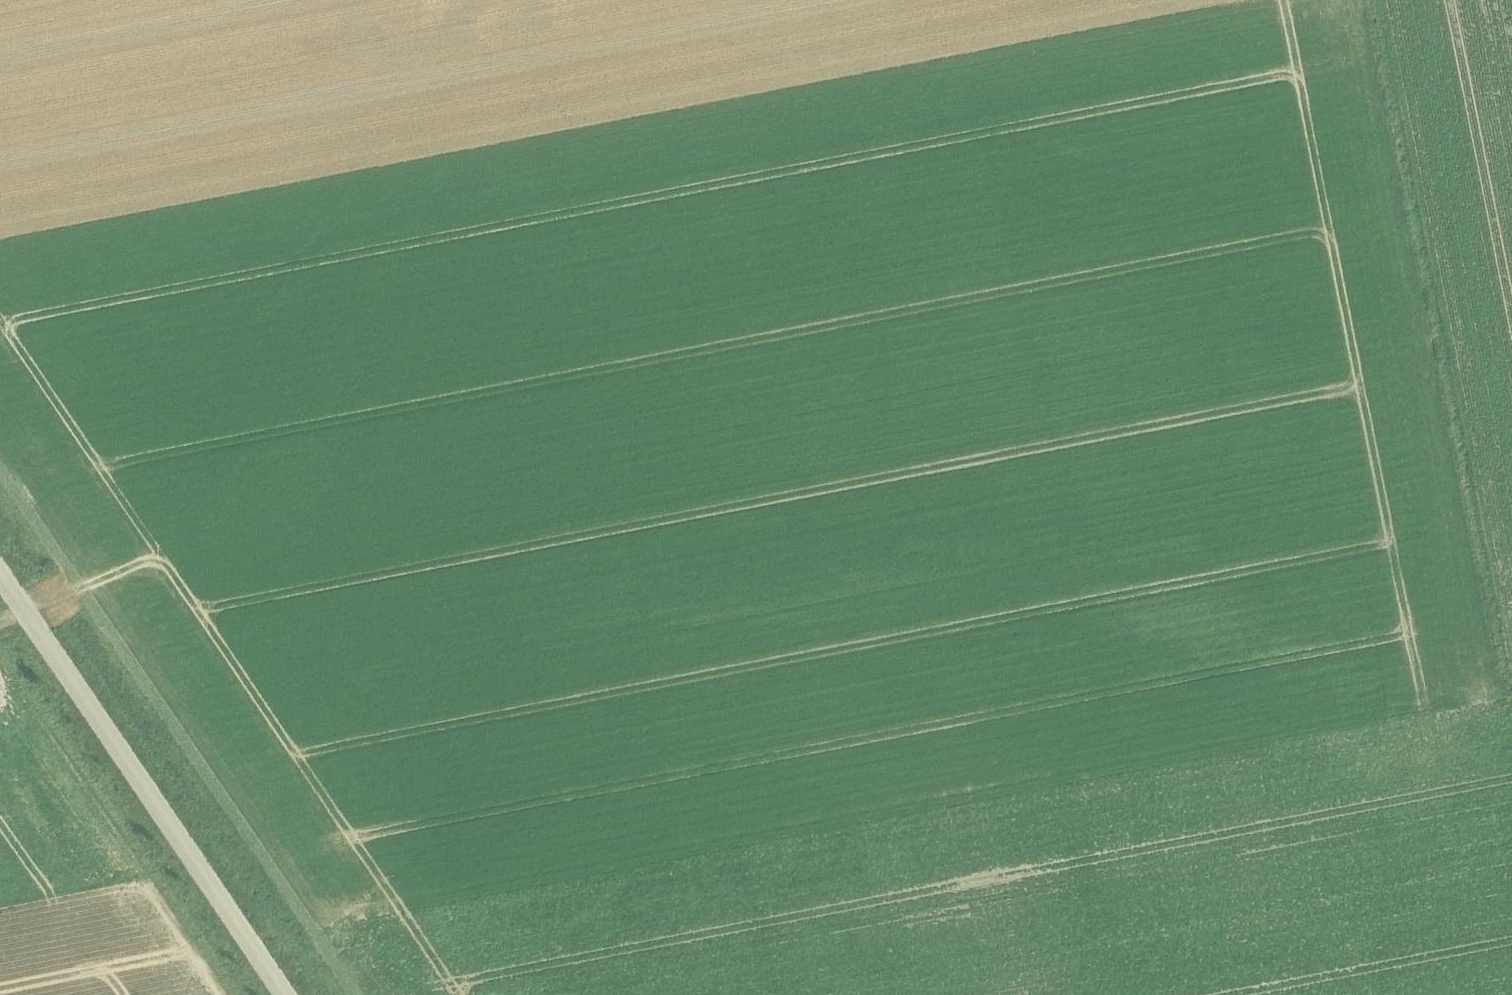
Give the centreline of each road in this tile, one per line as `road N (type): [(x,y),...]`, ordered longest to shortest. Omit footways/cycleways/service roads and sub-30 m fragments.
road 1 (unclassified): [(287,994),(0,573)]

